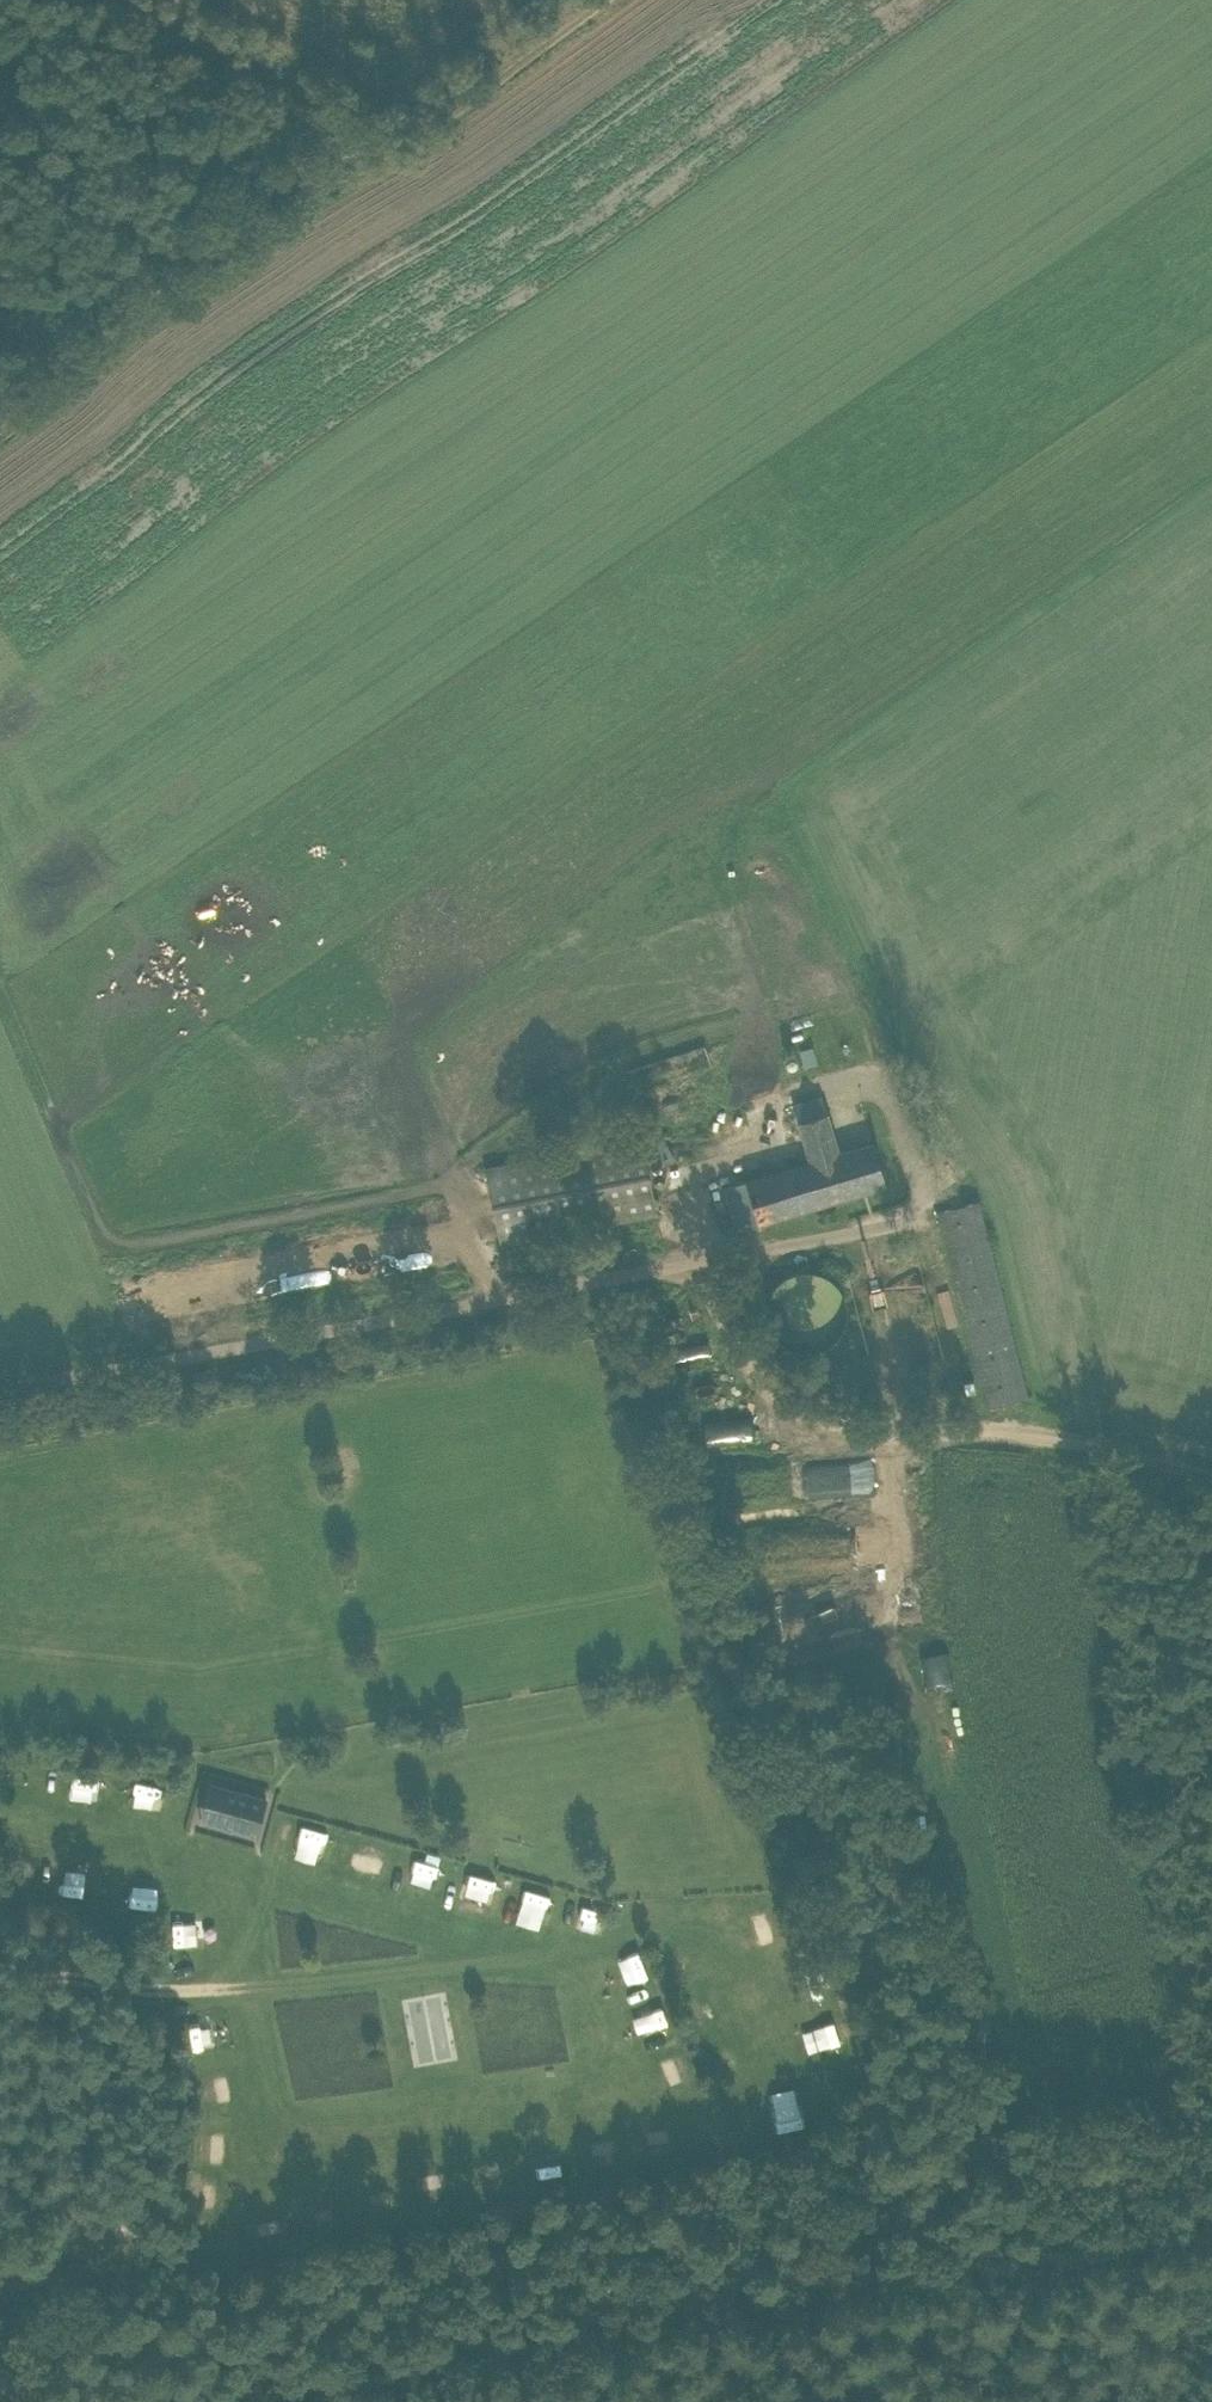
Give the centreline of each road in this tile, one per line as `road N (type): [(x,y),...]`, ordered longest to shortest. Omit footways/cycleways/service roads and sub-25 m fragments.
road 1 (track): [(1211,2238),(221,2401)]
road 2 (unclassified): [(0,432),(95,361),(198,245),(341,153),(420,133),(597,0)]
road 3 (track): [(694,1264),(0,1391)]
road 4 (track): [(1211,1474),(1037,1431),(856,1428),(795,1414),(765,1385),(694,1264)]
road 5 (track): [(110,0),(341,153)]
road 6 (track): [(0,1994),(66,1975),(109,1988),(222,1990)]
road 7 (track): [(694,1264),(901,1225)]

